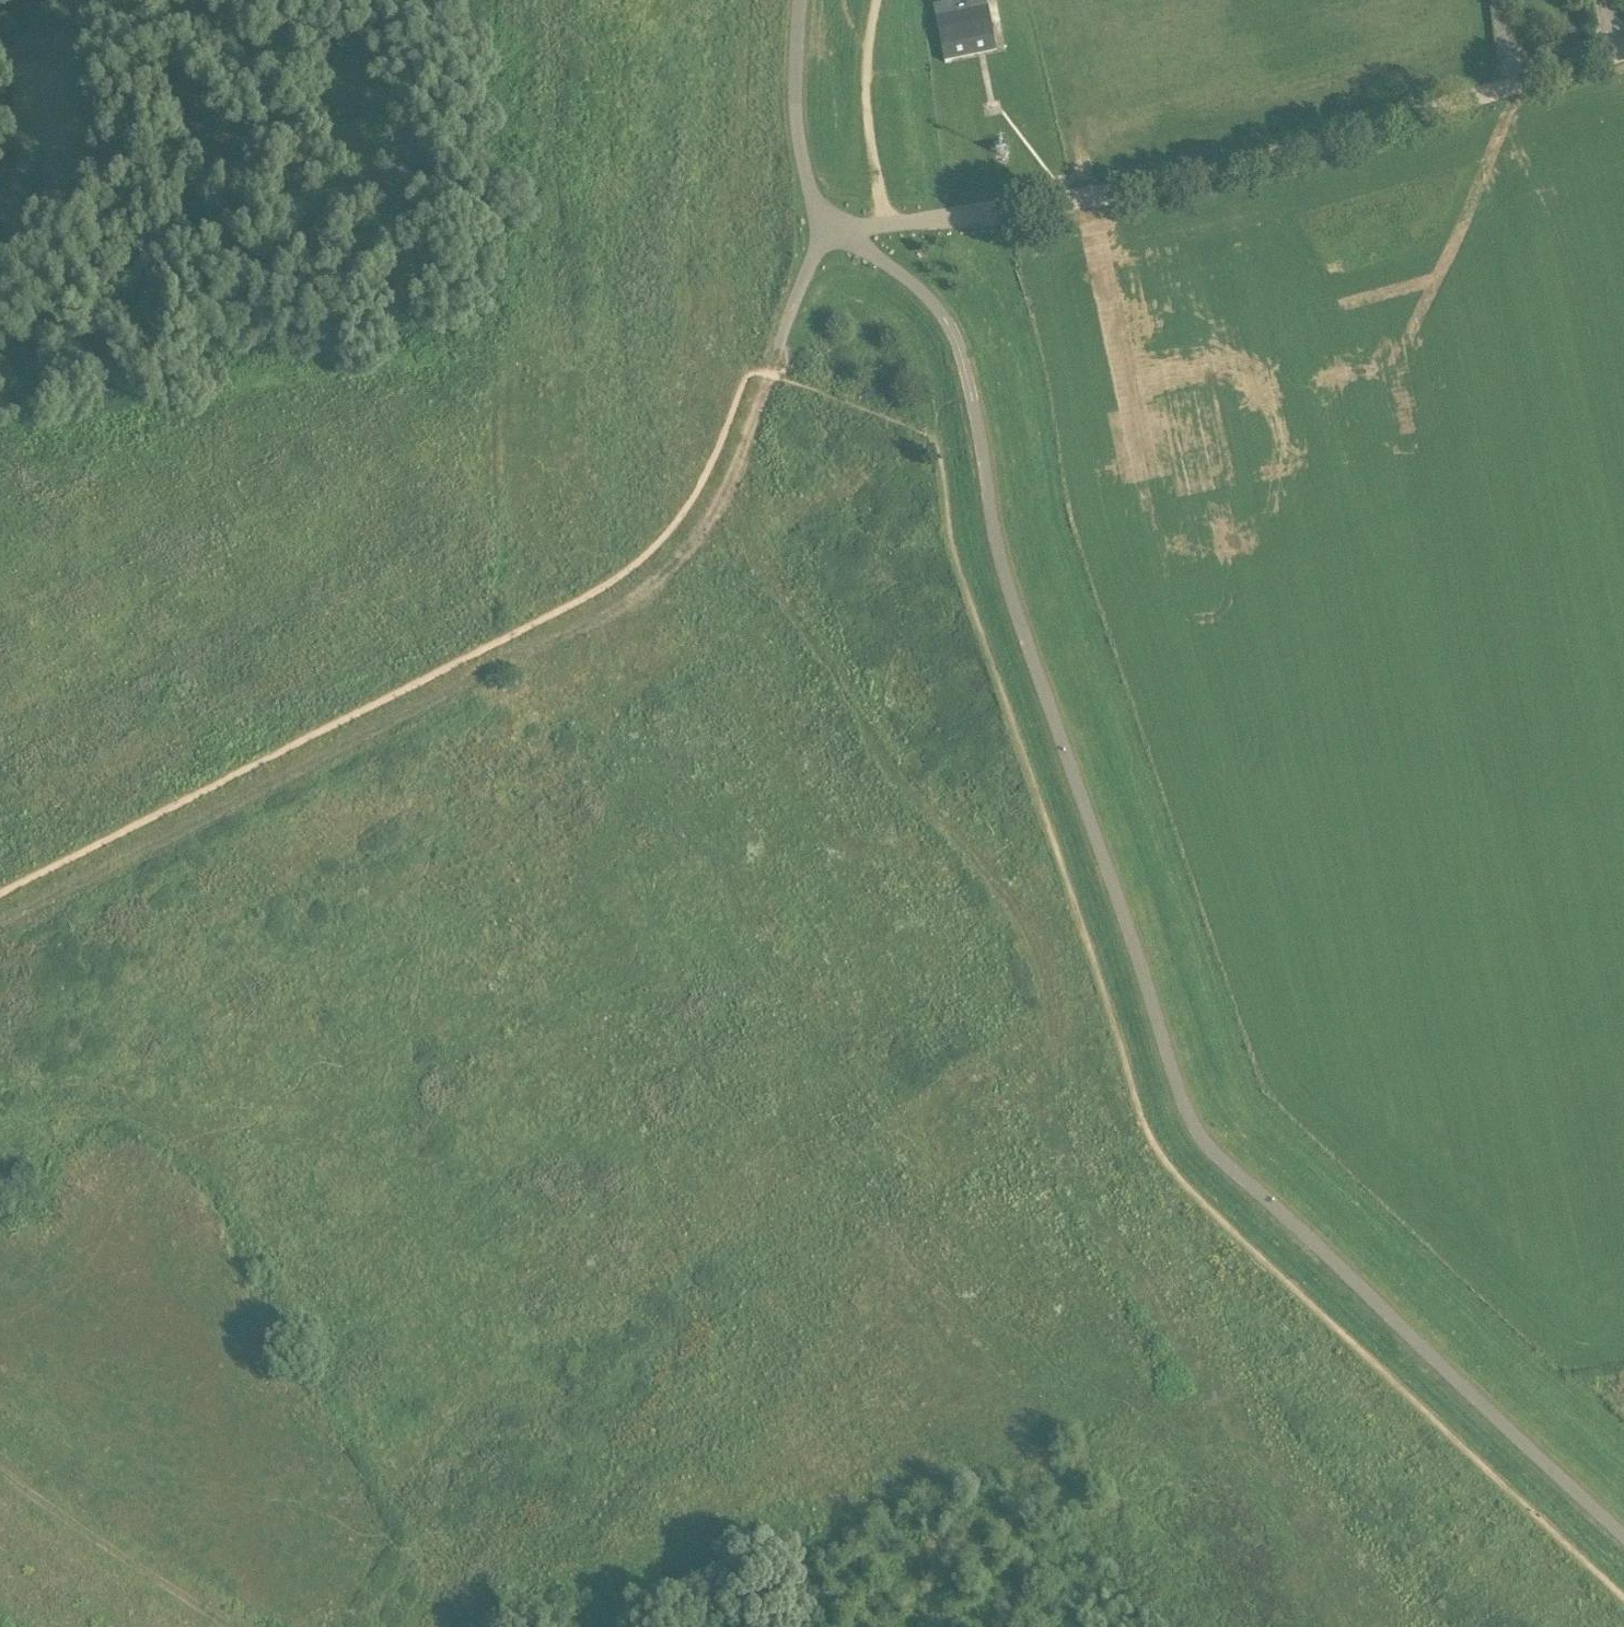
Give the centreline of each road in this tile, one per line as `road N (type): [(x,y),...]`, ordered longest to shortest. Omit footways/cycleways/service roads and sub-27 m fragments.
road 1 (track): [(0,932),(640,592),(731,475),(774,365)]
road 2 (unclassified): [(855,230),(1114,199),(1297,161),(1623,60)]
road 3 (unclassified): [(855,230),(827,222),(804,177),(794,81),(799,0)]
road 4 (track): [(827,222),(781,346)]

